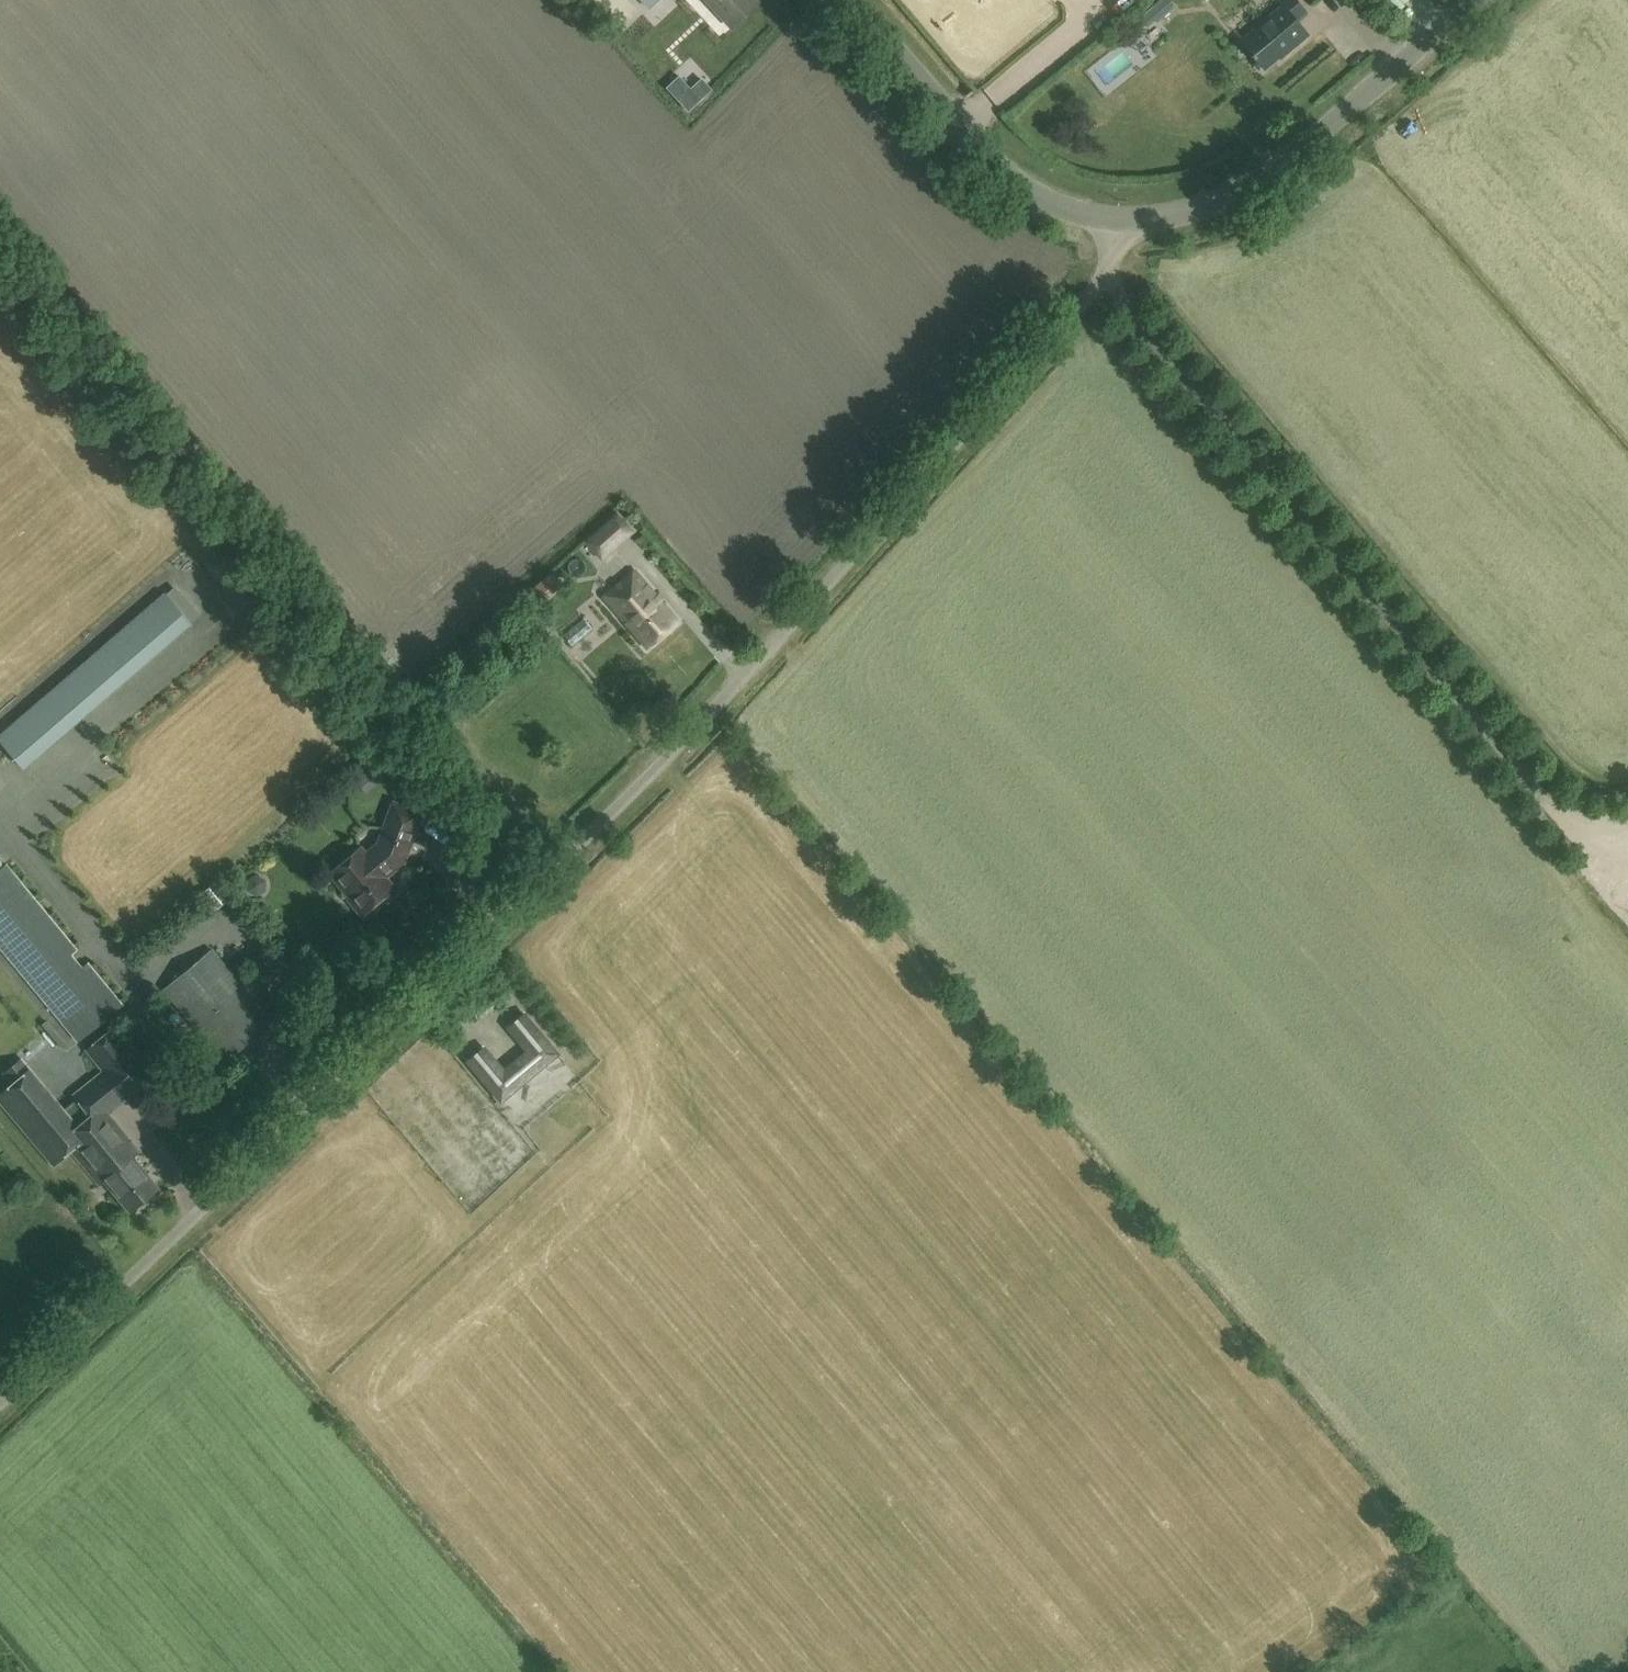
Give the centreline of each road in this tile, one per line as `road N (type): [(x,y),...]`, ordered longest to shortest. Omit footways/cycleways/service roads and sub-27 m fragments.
road 1 (unclassified): [(0,1403),(662,765),(1104,277),(1120,219)]
road 2 (unclassified): [(1120,219),(1180,214),(1272,170),(1477,0)]
road 3 (unclassified): [(1120,219),(1063,206),(1000,168),(851,0)]

